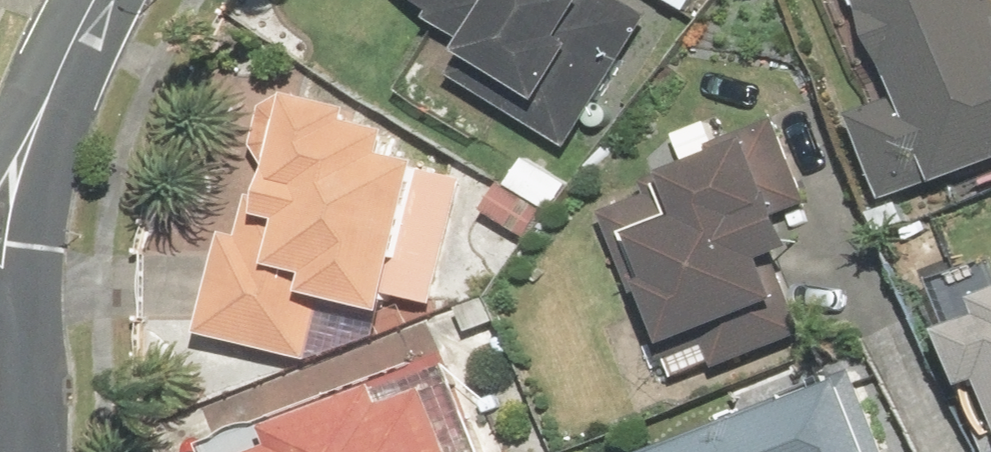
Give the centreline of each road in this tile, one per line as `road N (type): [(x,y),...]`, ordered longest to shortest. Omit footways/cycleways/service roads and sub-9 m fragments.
road 1 (residential): [(0,222),(101,0)]
road 2 (residential): [(0,289),(36,343),(43,390),(25,451)]

